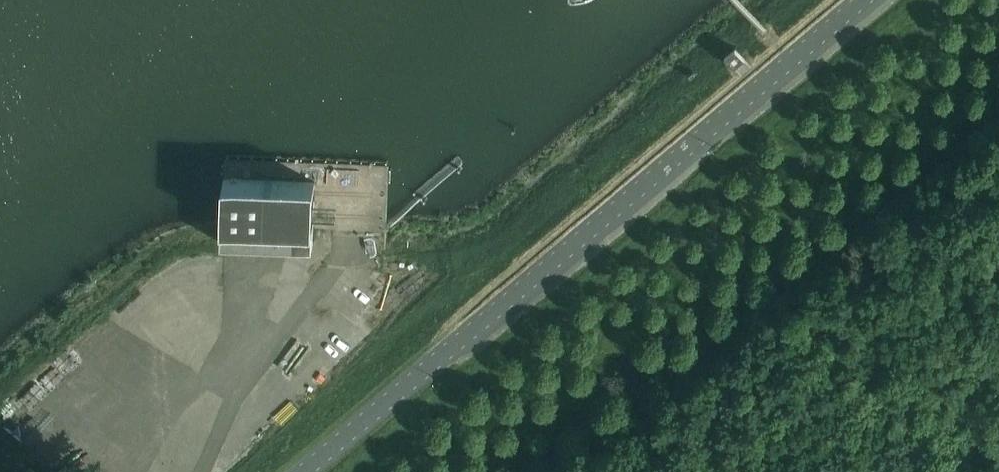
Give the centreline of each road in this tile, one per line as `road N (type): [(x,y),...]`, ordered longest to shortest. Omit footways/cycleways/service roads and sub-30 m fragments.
road 1 (tertiary): [(305,471),(866,0)]

